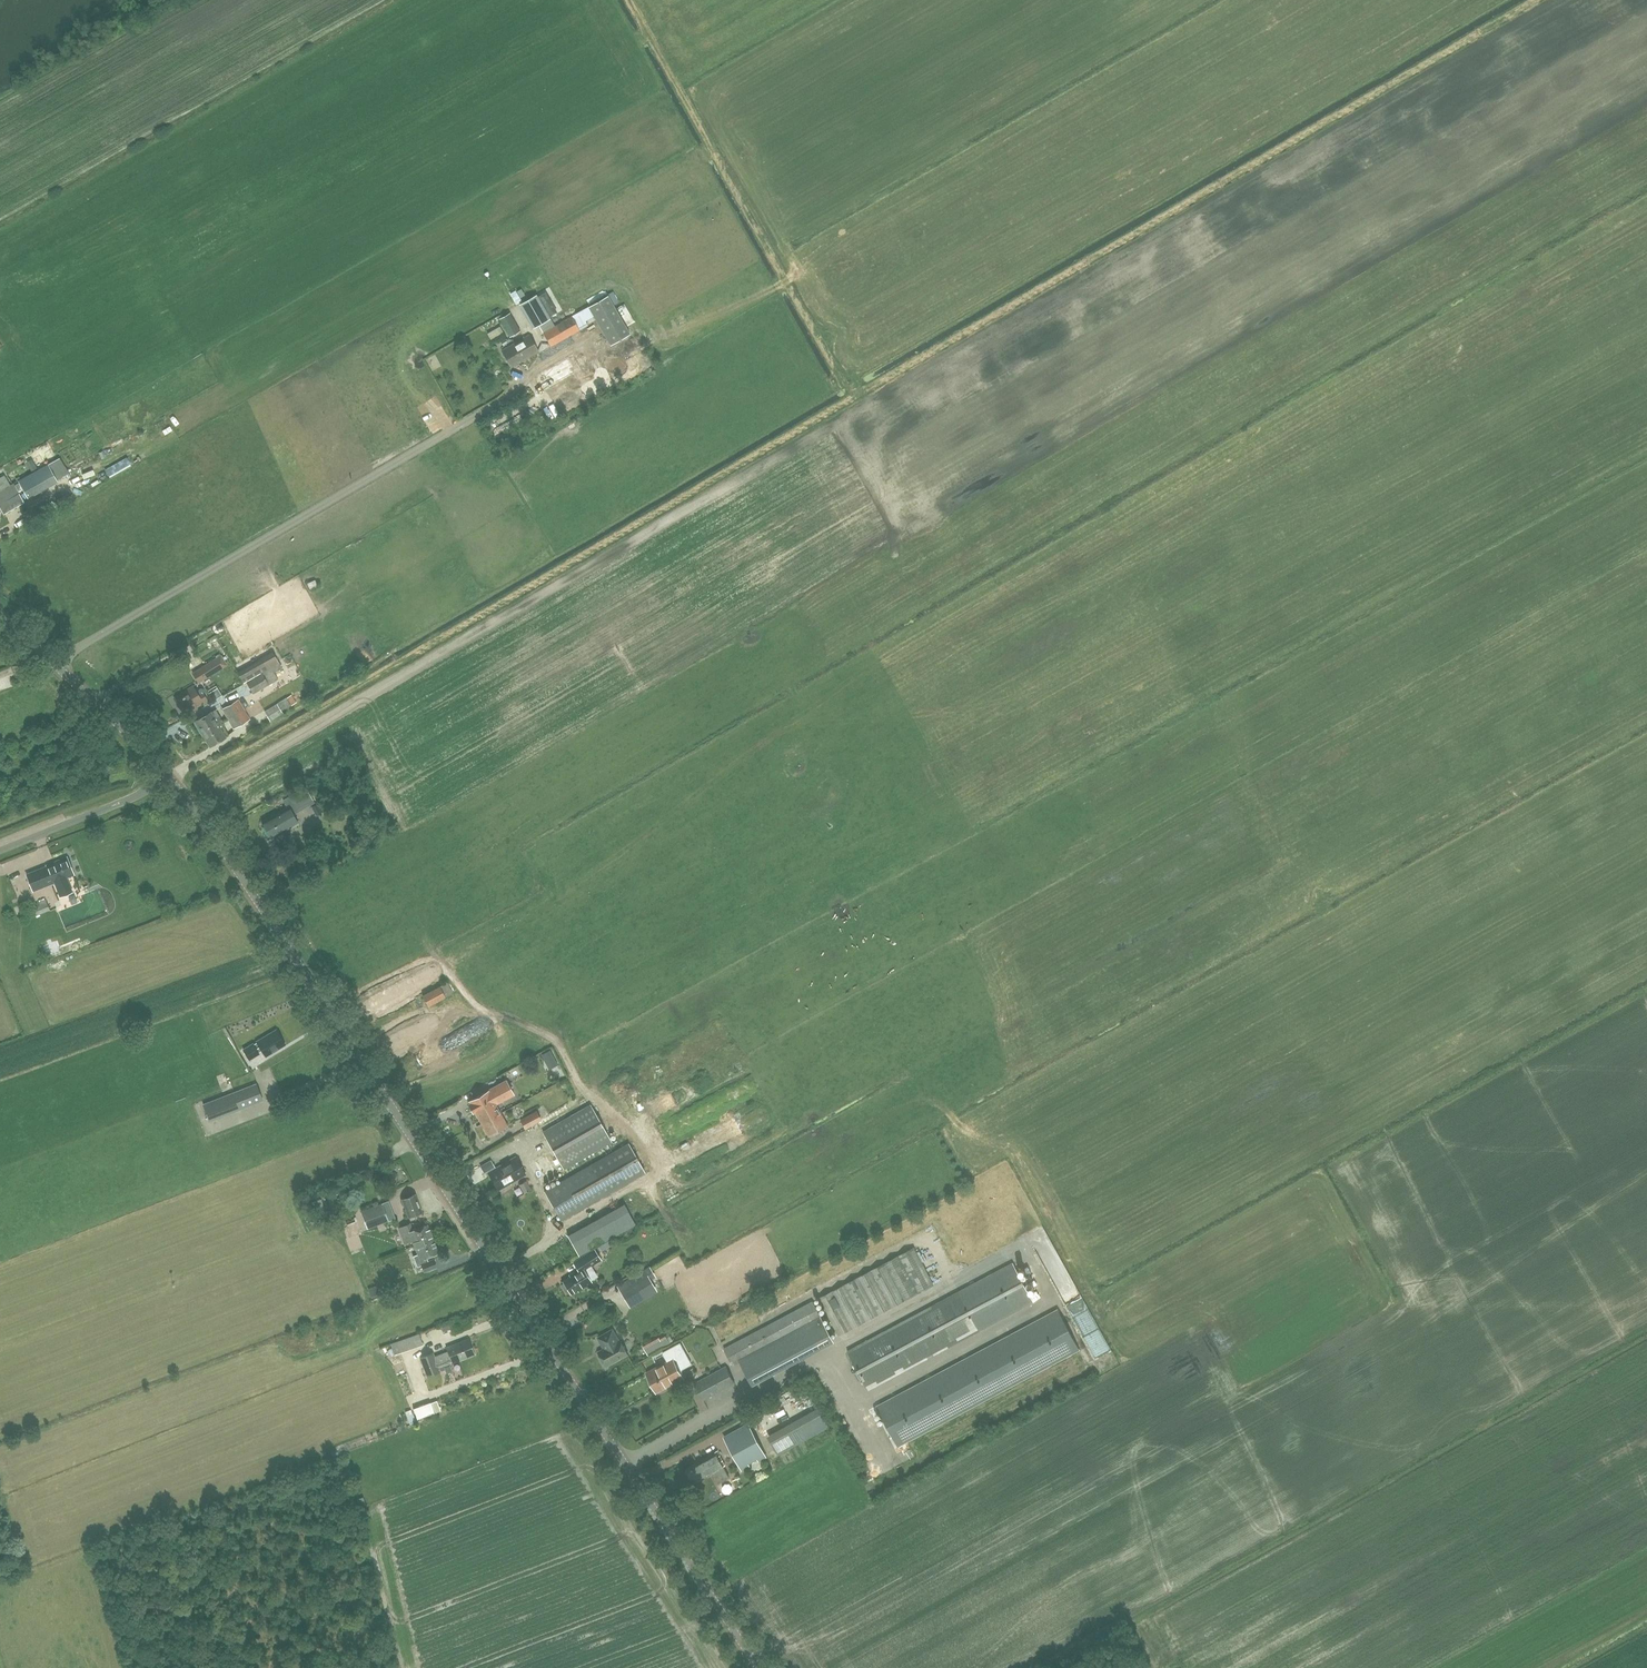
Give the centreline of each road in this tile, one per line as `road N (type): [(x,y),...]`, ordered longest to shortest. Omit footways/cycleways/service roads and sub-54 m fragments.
road 1 (tertiary): [(759,1667),(167,776)]
road 2 (tertiary): [(167,776),(0,612)]
road 3 (unclassified): [(0,850),(167,776)]

